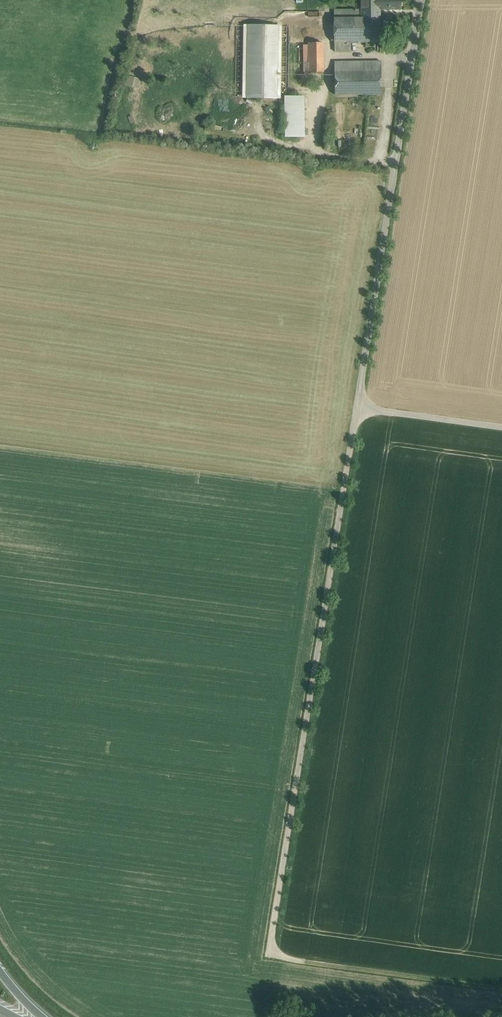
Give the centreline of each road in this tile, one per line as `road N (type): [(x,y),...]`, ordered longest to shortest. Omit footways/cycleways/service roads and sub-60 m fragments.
road 1 (track): [(428,0),(270,954),(303,961)]
road 2 (track): [(501,986),(303,961)]
road 3 (track): [(501,424),(364,405)]

